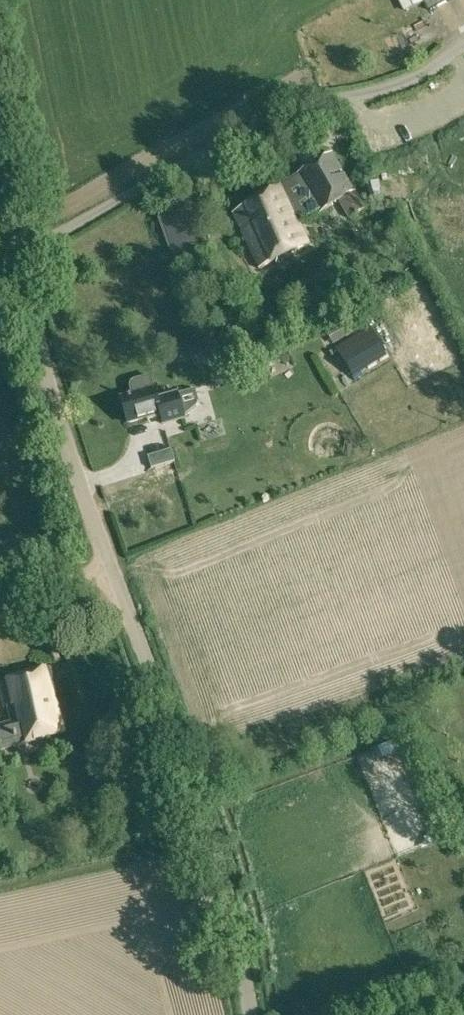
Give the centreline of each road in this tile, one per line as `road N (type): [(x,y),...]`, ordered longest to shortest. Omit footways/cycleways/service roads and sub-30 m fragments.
road 1 (unclassified): [(249,1014),(210,842),(73,461),(16,249)]
road 2 (unclassified): [(463,42),(416,71),(349,96),(292,104),(16,249)]

